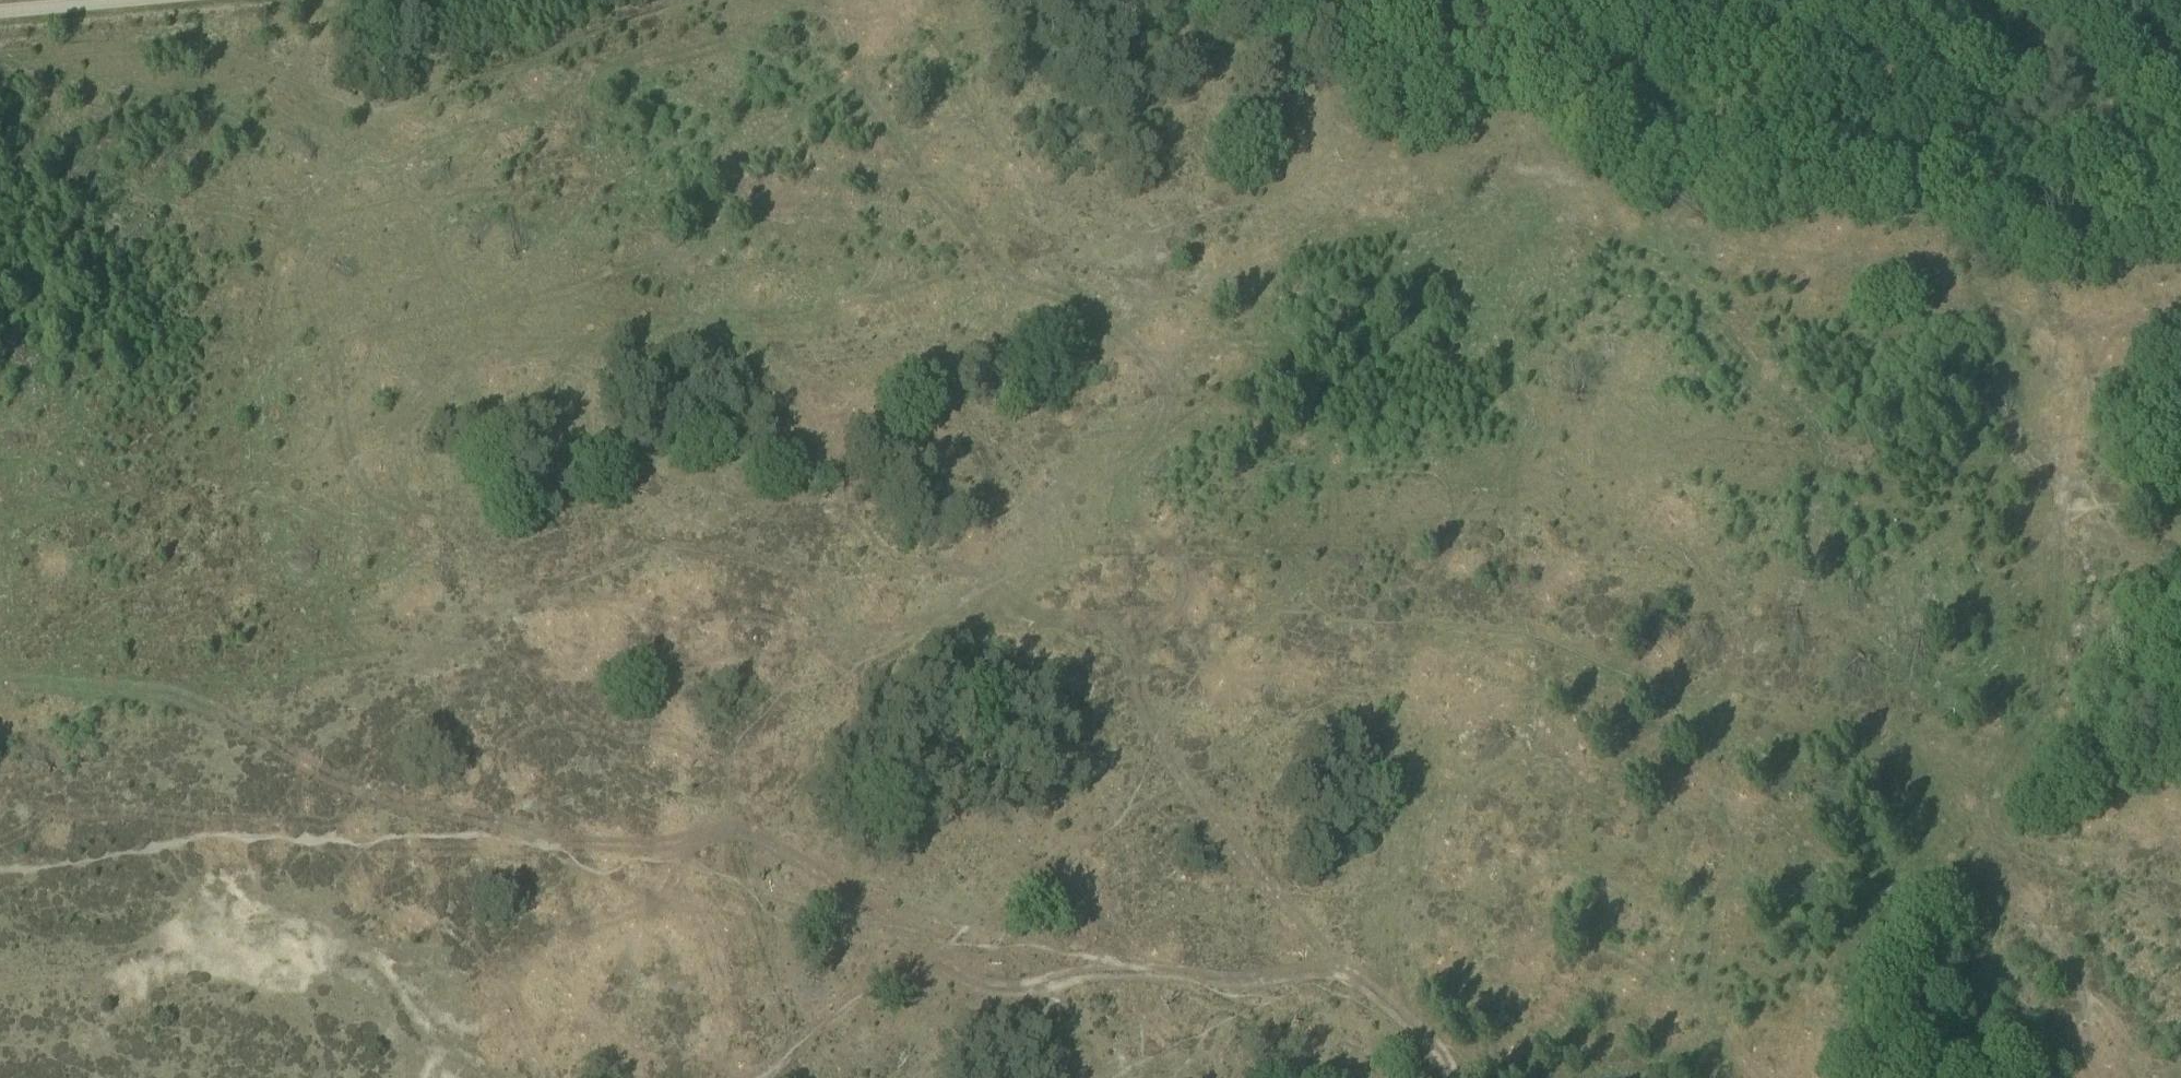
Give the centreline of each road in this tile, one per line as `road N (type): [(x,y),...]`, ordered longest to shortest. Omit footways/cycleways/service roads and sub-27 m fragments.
road 1 (unclassified): [(138,0),(0,13)]

